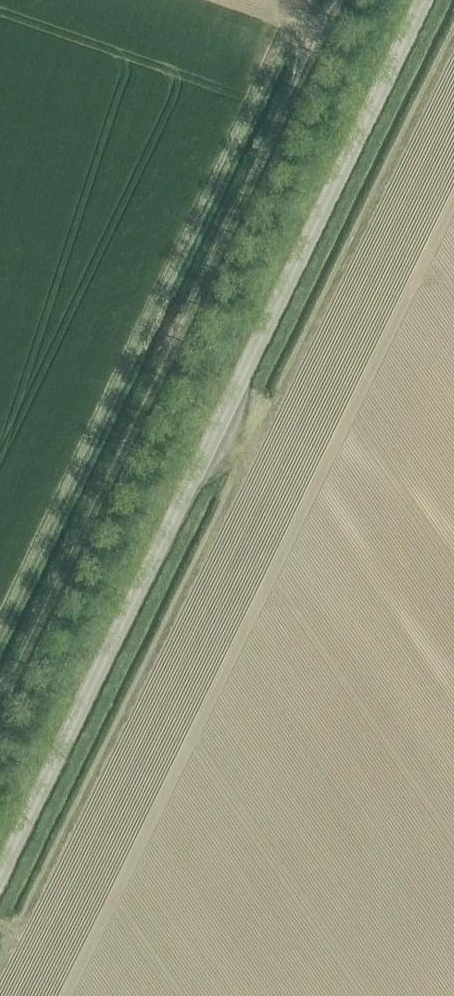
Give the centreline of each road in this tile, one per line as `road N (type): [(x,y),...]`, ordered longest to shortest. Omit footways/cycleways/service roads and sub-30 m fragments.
road 1 (unclassified): [(0,882),(425,0)]
road 2 (track): [(328,0),(0,683)]

